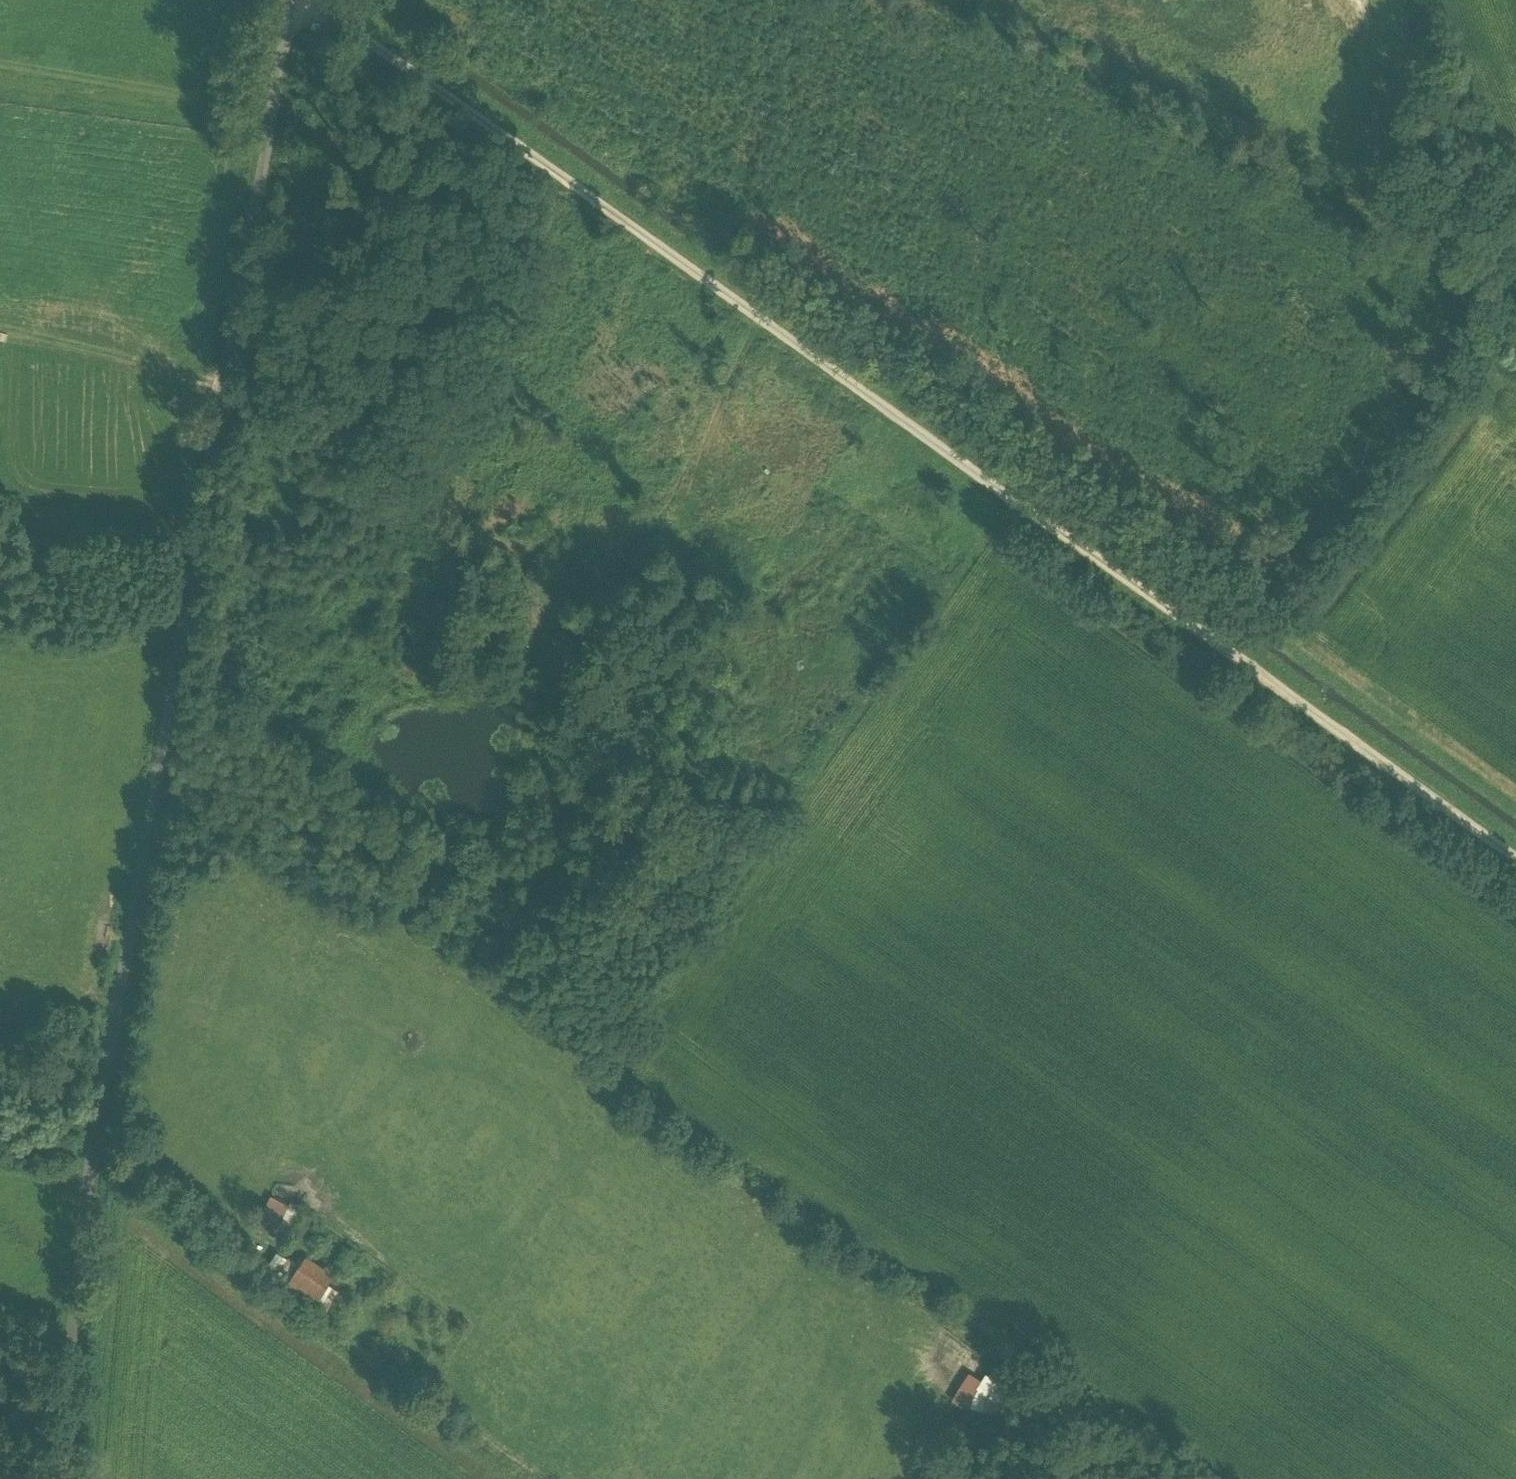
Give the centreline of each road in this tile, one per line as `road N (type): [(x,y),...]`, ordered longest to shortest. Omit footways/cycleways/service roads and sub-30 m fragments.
road 1 (unclassified): [(66,1478),(96,1142),(298,0)]
road 2 (track): [(308,0),(1515,864)]

